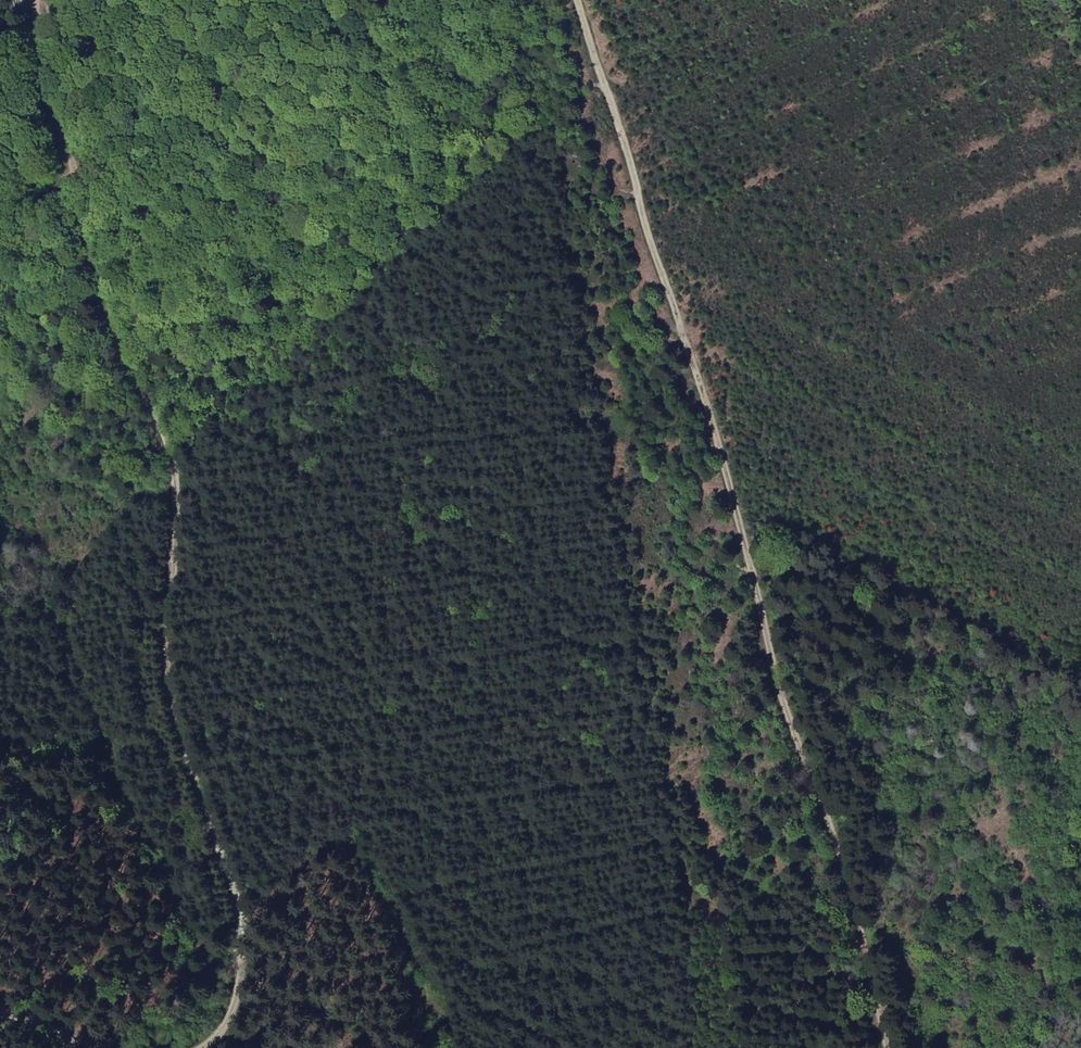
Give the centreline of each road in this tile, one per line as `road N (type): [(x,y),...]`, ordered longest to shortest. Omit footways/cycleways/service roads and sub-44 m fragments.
road 1 (track): [(886,1047),(847,887),(638,175),(577,0)]
road 2 (track): [(34,0),(43,82),(170,462),(169,697),(220,846),(238,965),(205,1047)]

